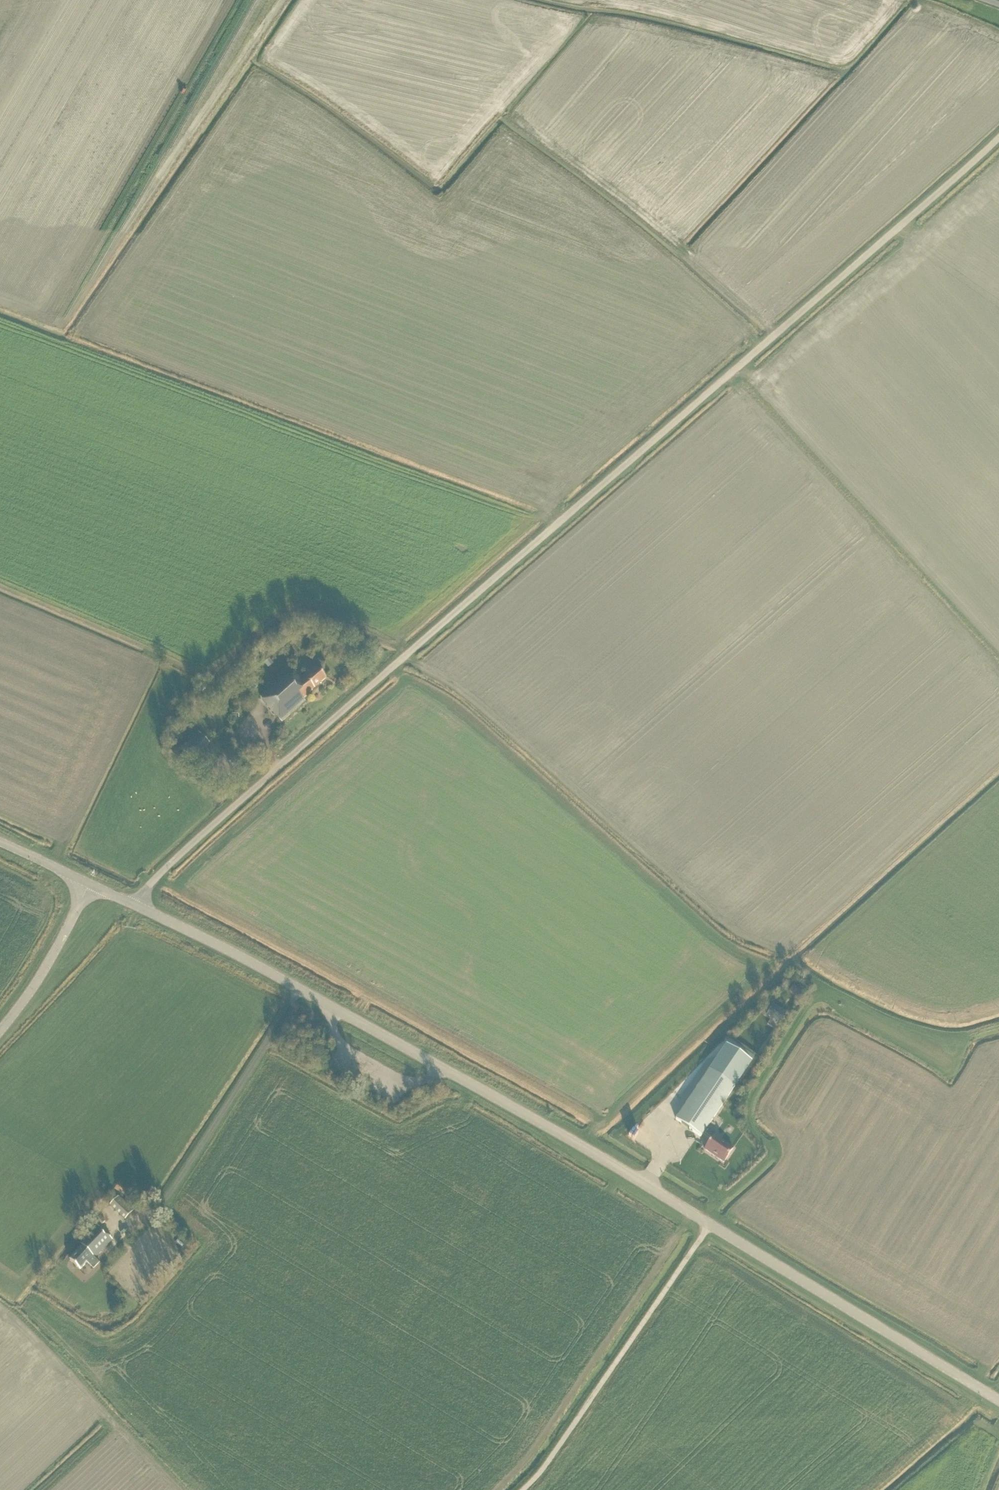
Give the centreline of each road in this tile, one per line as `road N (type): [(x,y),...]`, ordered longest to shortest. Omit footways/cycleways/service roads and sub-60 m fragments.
road 1 (unclassified): [(138,907),(158,876),(265,779),(998,138)]
road 2 (tertiary): [(998,1402),(570,1140),(138,907)]
road 3 (track): [(703,1221),(772,1156),(751,1124),(753,1099),(816,997),(833,994),(933,1035),(998,1025)]
road 4 (track): [(524,1489),(710,1225)]
road 5 (tertiary): [(0,1032),(45,970),(89,885)]

